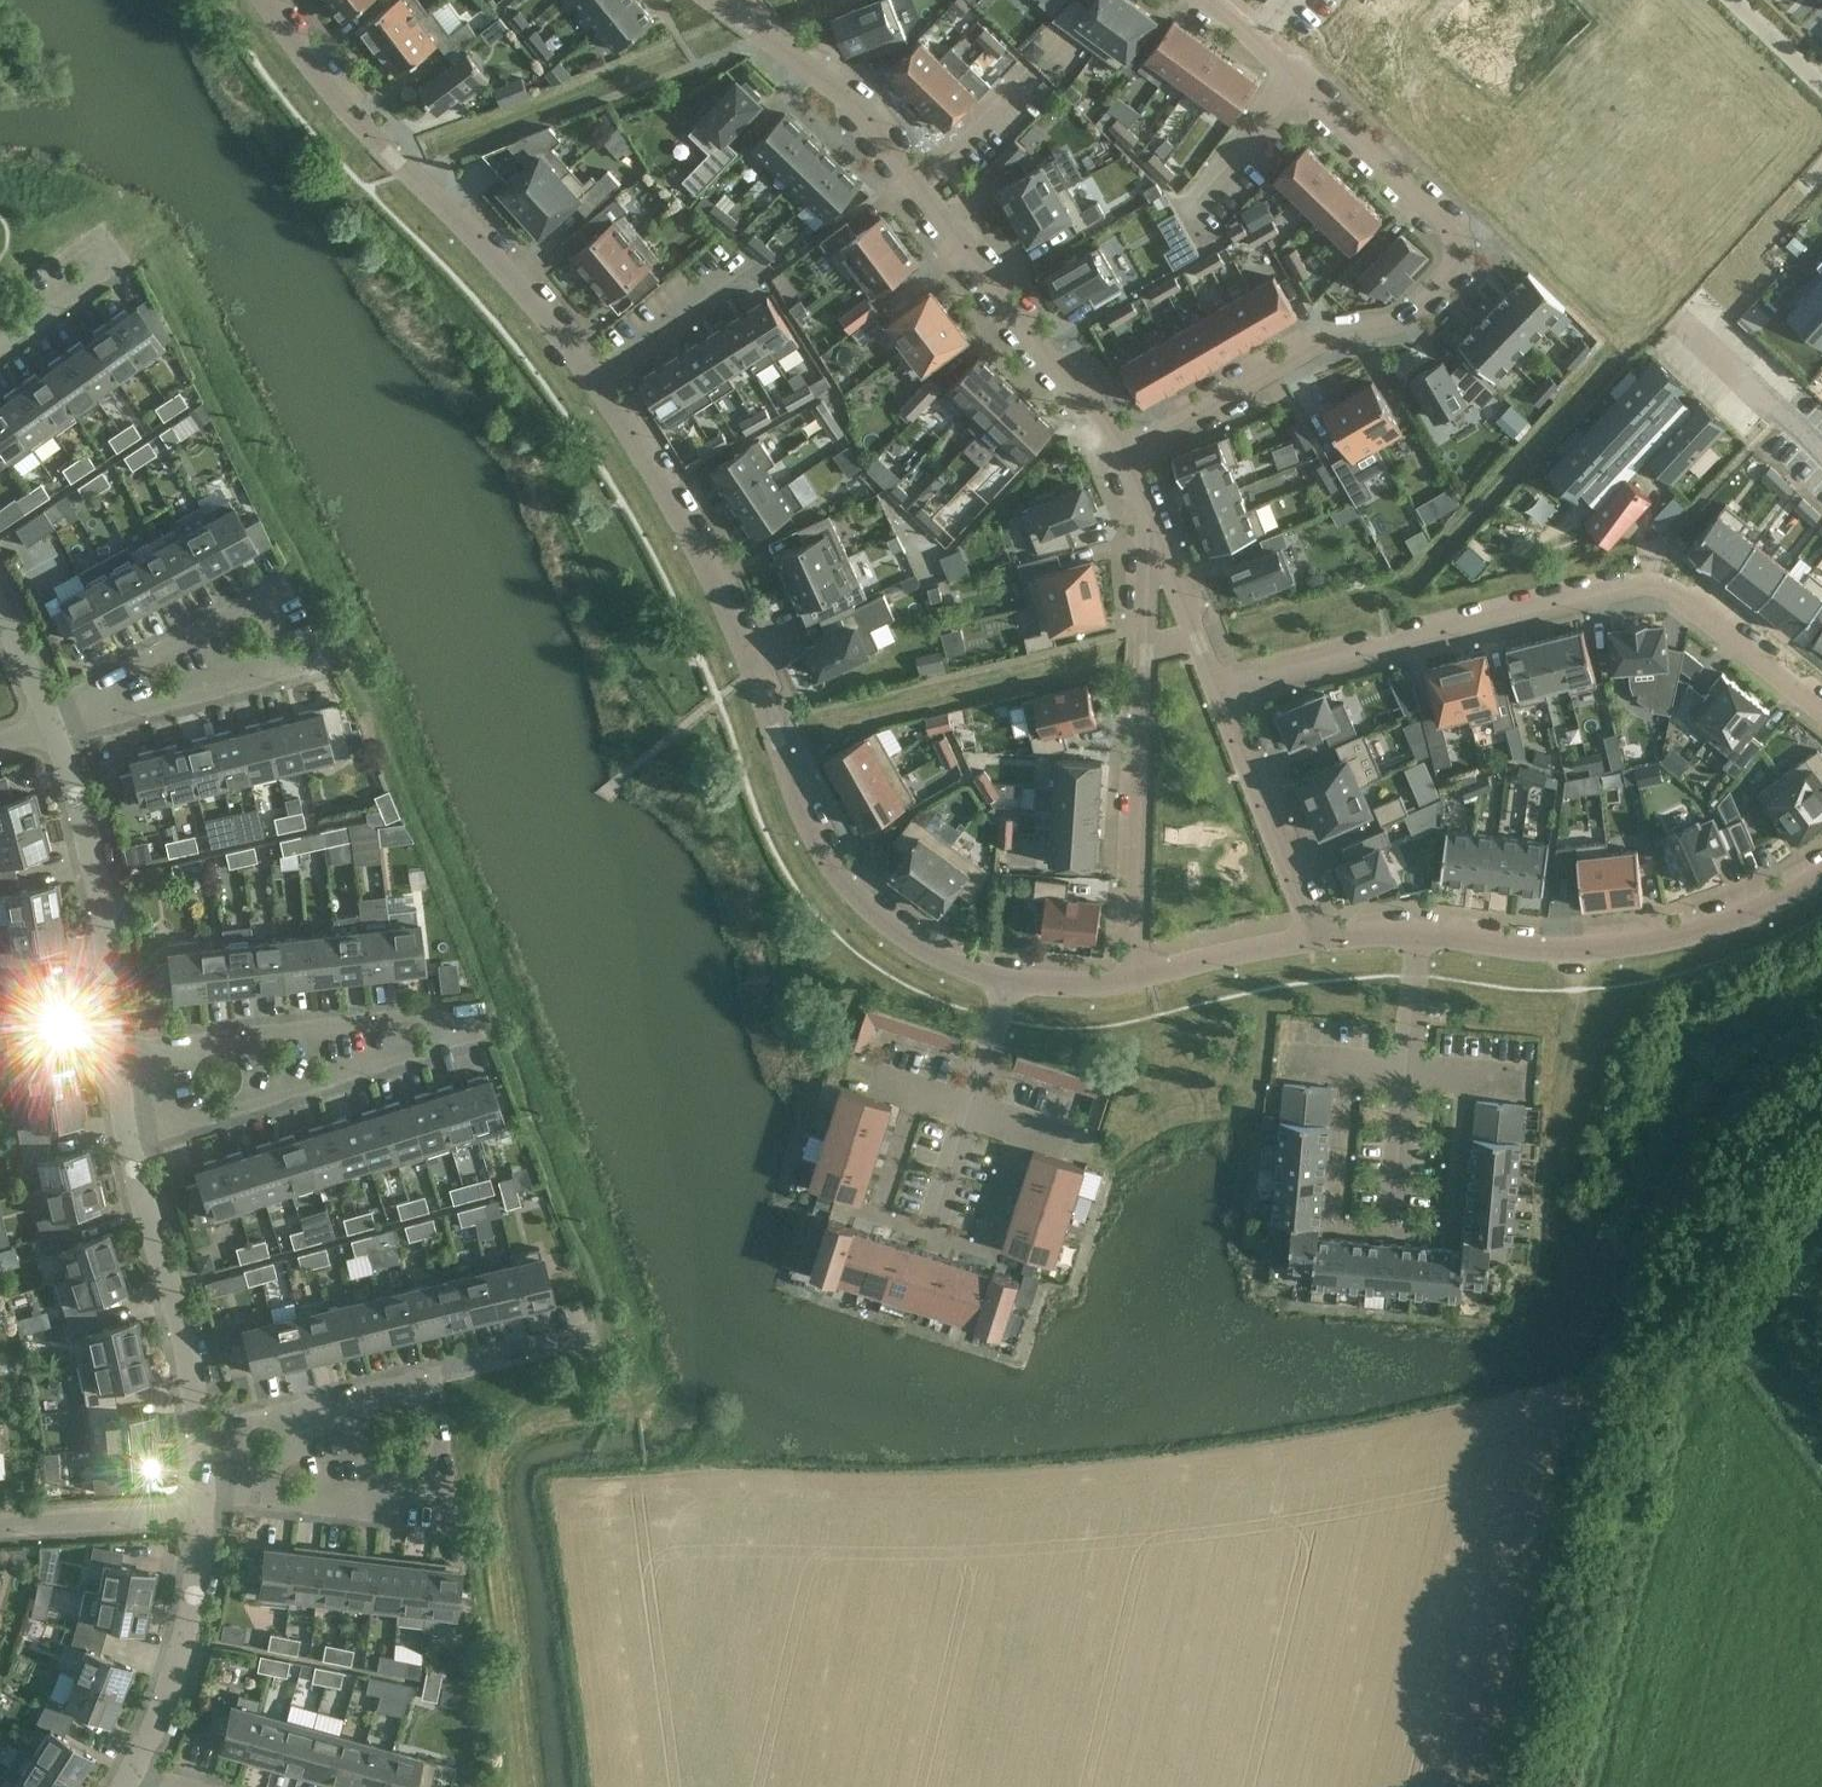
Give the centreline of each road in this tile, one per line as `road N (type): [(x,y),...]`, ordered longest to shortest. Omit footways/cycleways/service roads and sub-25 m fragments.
road 1 (residential): [(267,0),(404,171),(547,316),(641,451),(759,686),(805,819),(834,873),(899,935),(945,961),(1010,981)]
road 2 (residential): [(1125,454),(1339,332),(1398,323),(1456,264),(1458,234),(1211,0)]
road 3 (residential): [(130,1142),(428,1049),(449,1039),(445,1011),(115,1050)]
road 4 (residential): [(1218,690),(1658,584),(1821,710)]
road 5 (residential): [(1125,454),(858,106),(717,0)]
road 6 (residential): [(1136,979),(1151,521)]
road 7 (residential): [(1425,932),(1526,947),(1669,938),(1739,917),(1821,873)]
road 8 (residential): [(202,1513),(187,1351),(130,1142)]
road 9 (residential): [(318,663),(280,588),(53,722)]
road 10 (residential): [(115,1050),(97,882),(53,722)]
road 11 (residential): [(246,1501),(426,1513),(439,1502),(442,1378)]
road 12 (residential): [(1398,1231),(1425,932)]
road 13 (residential): [(53,722),(318,663)]
road 14 (residential): [(442,1378),(250,1429),(246,1501)]
road 15 (residential): [(1315,940),(1218,690)]
road 16 (residential): [(134,1769),(177,1677),(200,1575),(202,1513)]
road 17 (residential): [(932,1229),(1010,981)]
road 18 (unknown): [(1821,174),(1685,325)]
road 19 (residential): [(0,1524),(202,1513)]
road 20 (residential): [(1136,979),(1315,940)]
road 21 (residential): [(1218,690),(1151,521)]
road 22 (residential): [(442,1378),(580,1343)]
road 23 (residential): [(0,332),(114,251)]
road 24 (residential): [(1010,981),(1136,979)]
road 25 (residential): [(1821,85),(1733,0)]
road 26 (residential): [(53,722),(0,613)]

